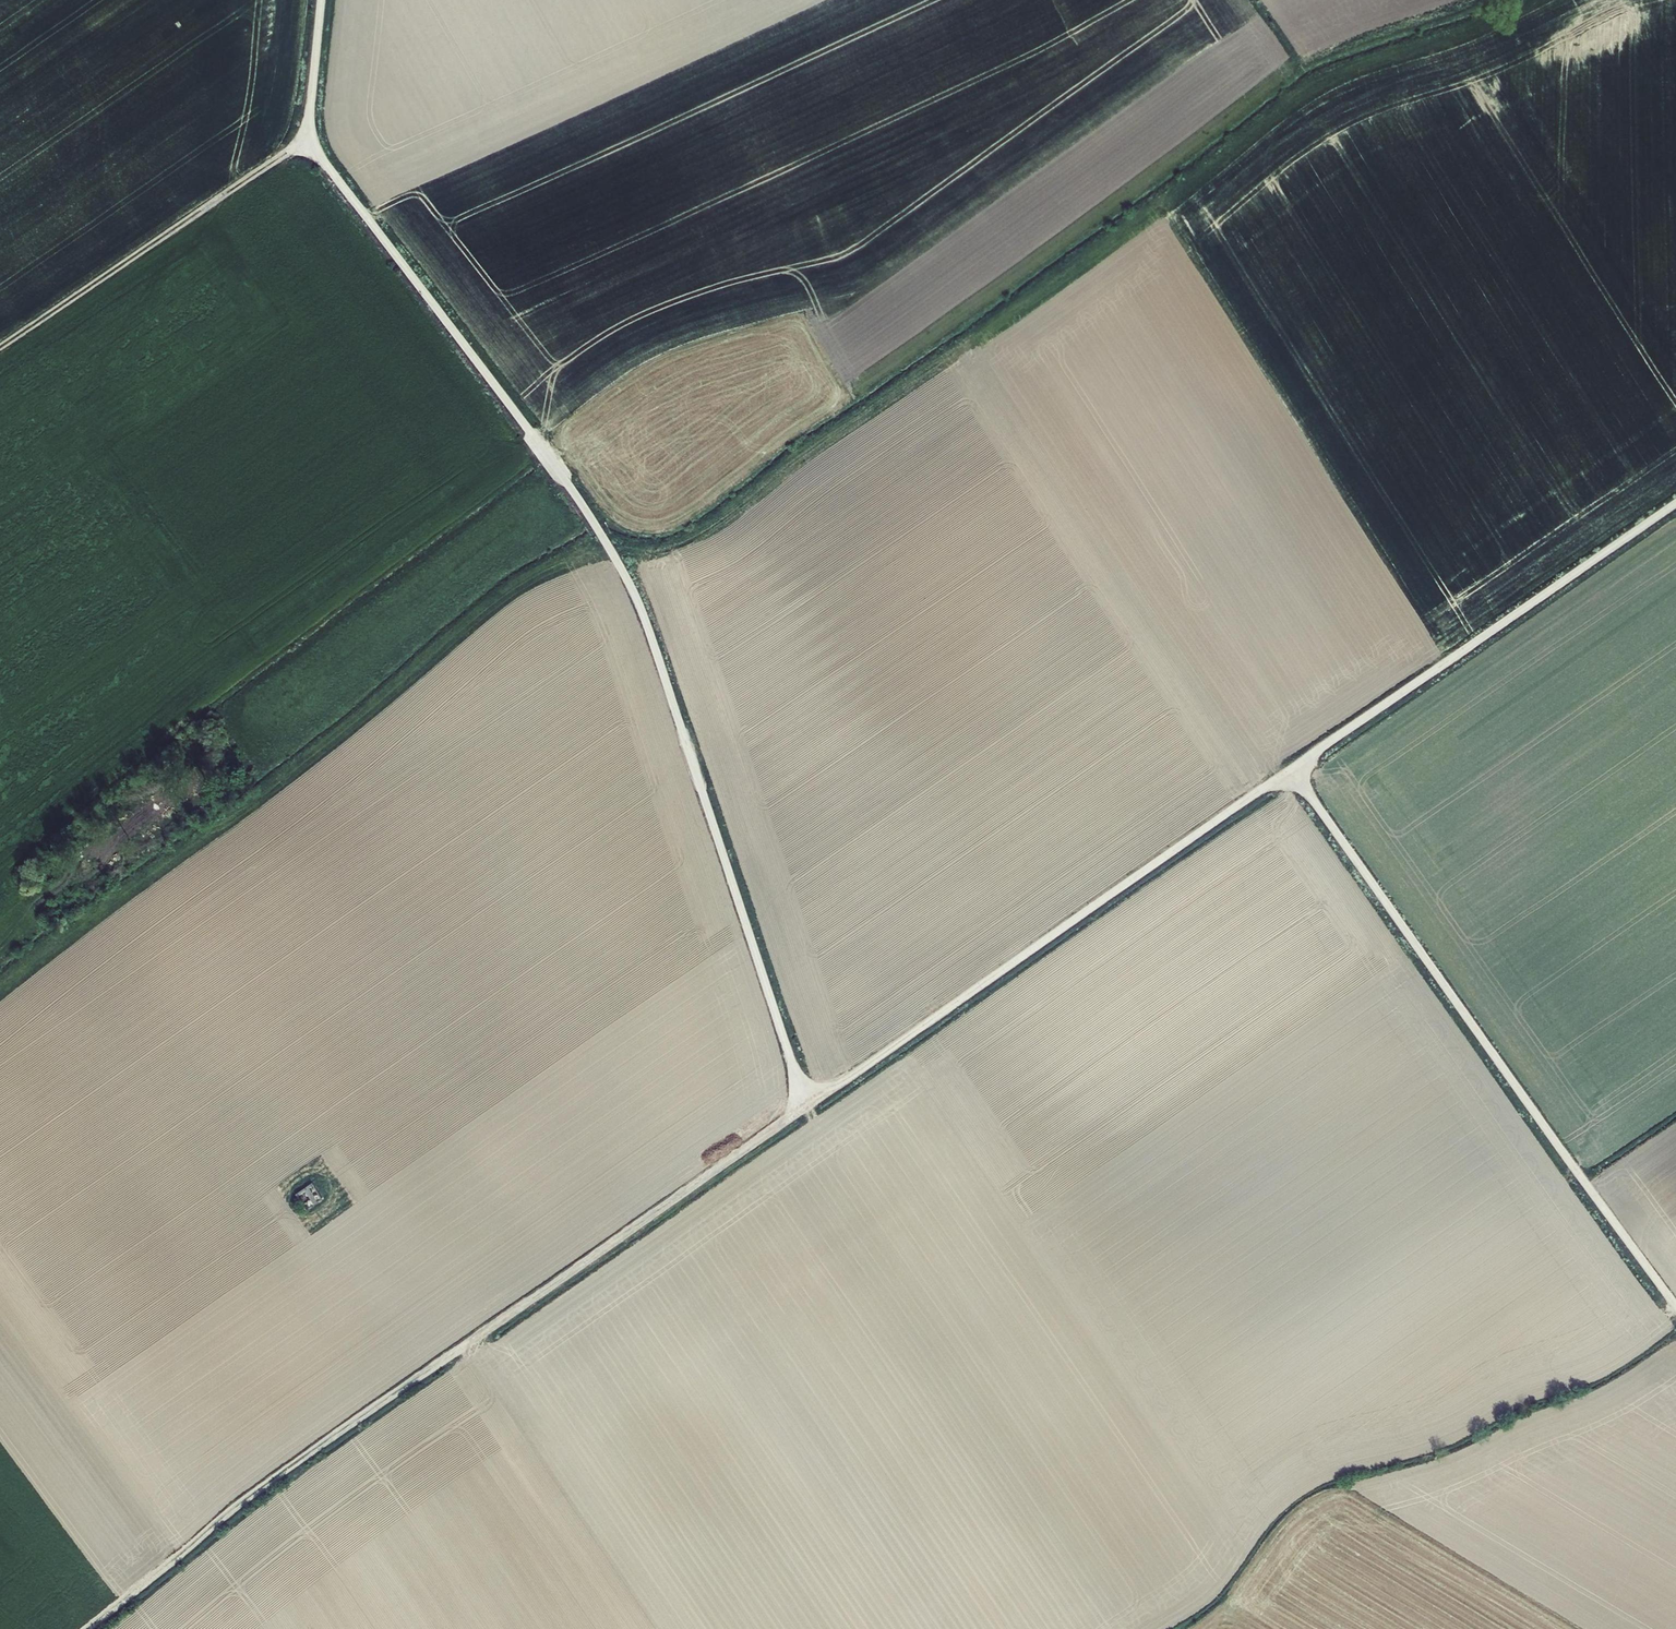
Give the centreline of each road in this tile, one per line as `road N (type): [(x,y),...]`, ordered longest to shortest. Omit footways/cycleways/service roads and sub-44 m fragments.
road 1 (unclassified): [(323,0),(307,136),(551,451),(623,561),(812,1087),(847,1082),(1675,505)]
road 2 (track): [(93,1628),(242,1506),(772,1134),(800,1111),(812,1087)]
road 3 (track): [(1675,1307),(1439,983),(1295,768)]
road 4 (track): [(0,346),(307,136)]

